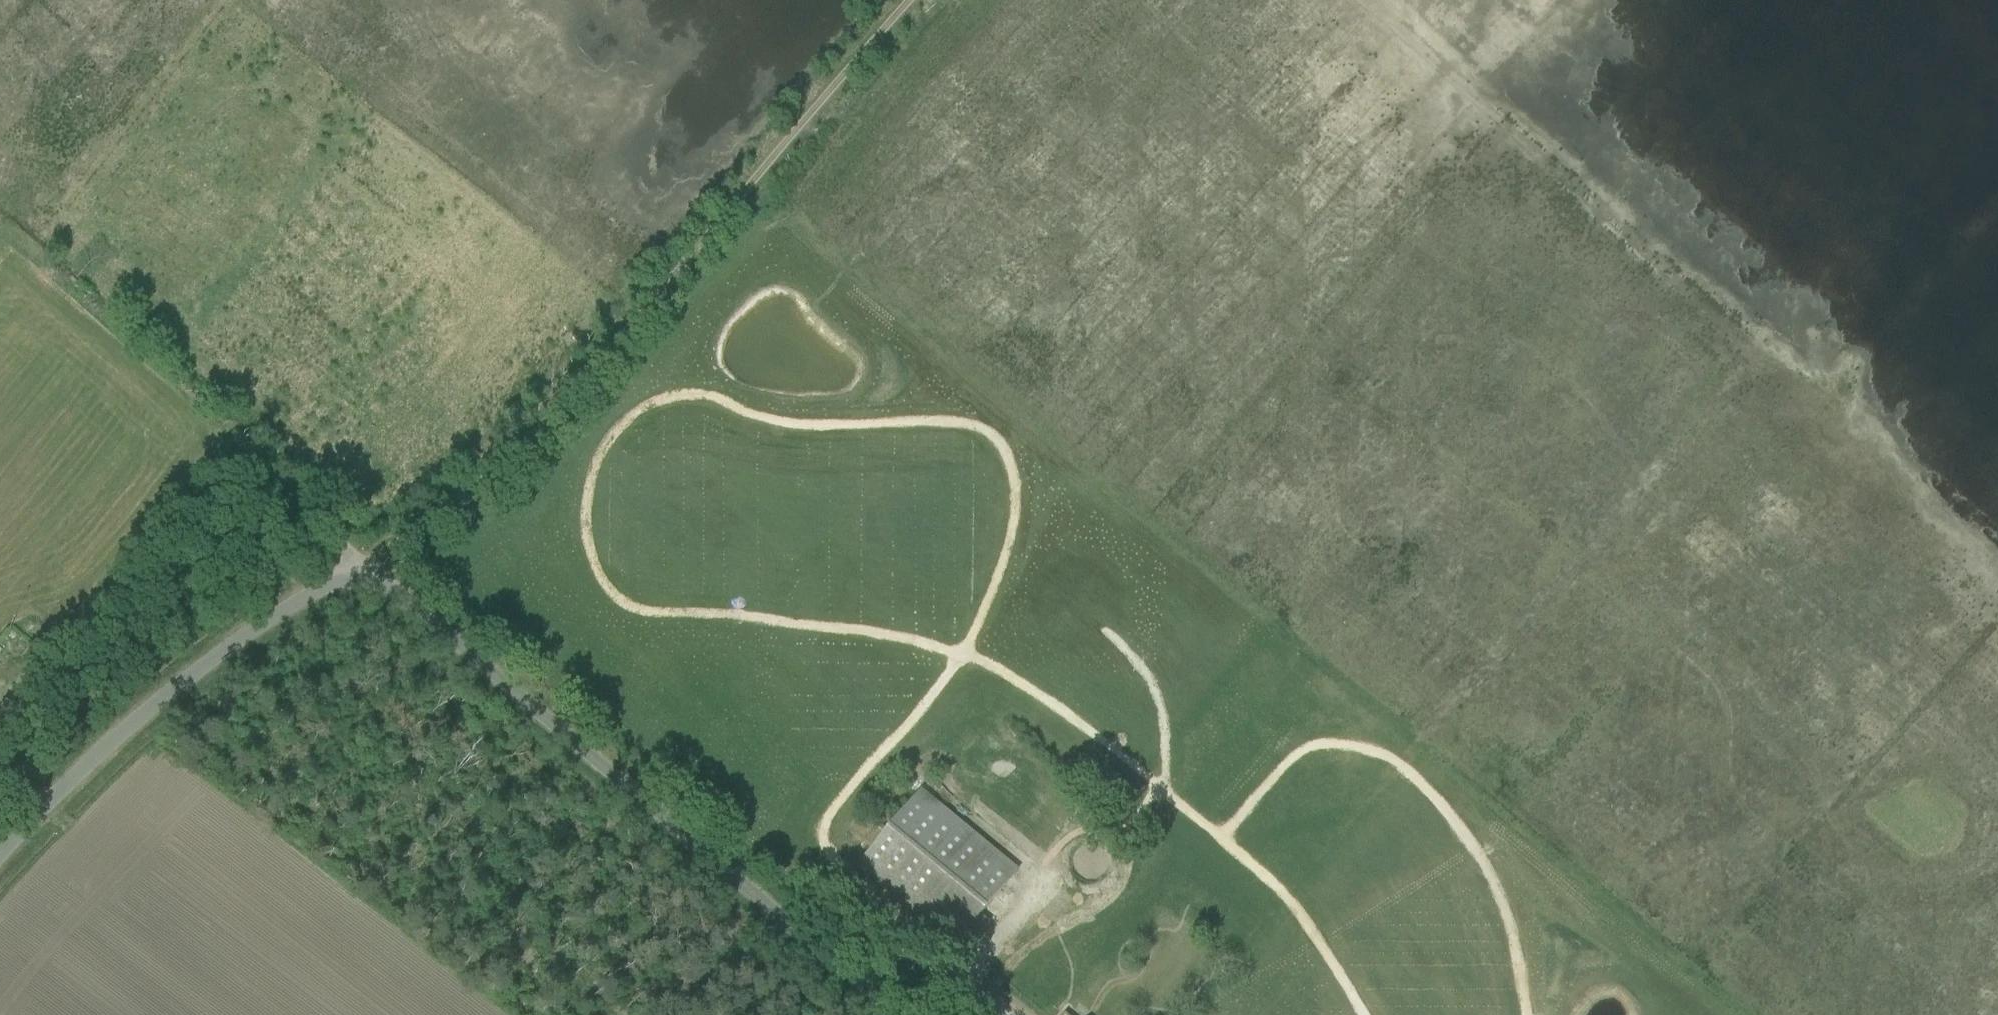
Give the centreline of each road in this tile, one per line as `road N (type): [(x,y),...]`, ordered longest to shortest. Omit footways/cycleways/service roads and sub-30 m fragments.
road 1 (unclassified): [(0,861),(196,661),(385,542),(918,1014)]
road 2 (track): [(385,542),(562,395),(907,0)]

